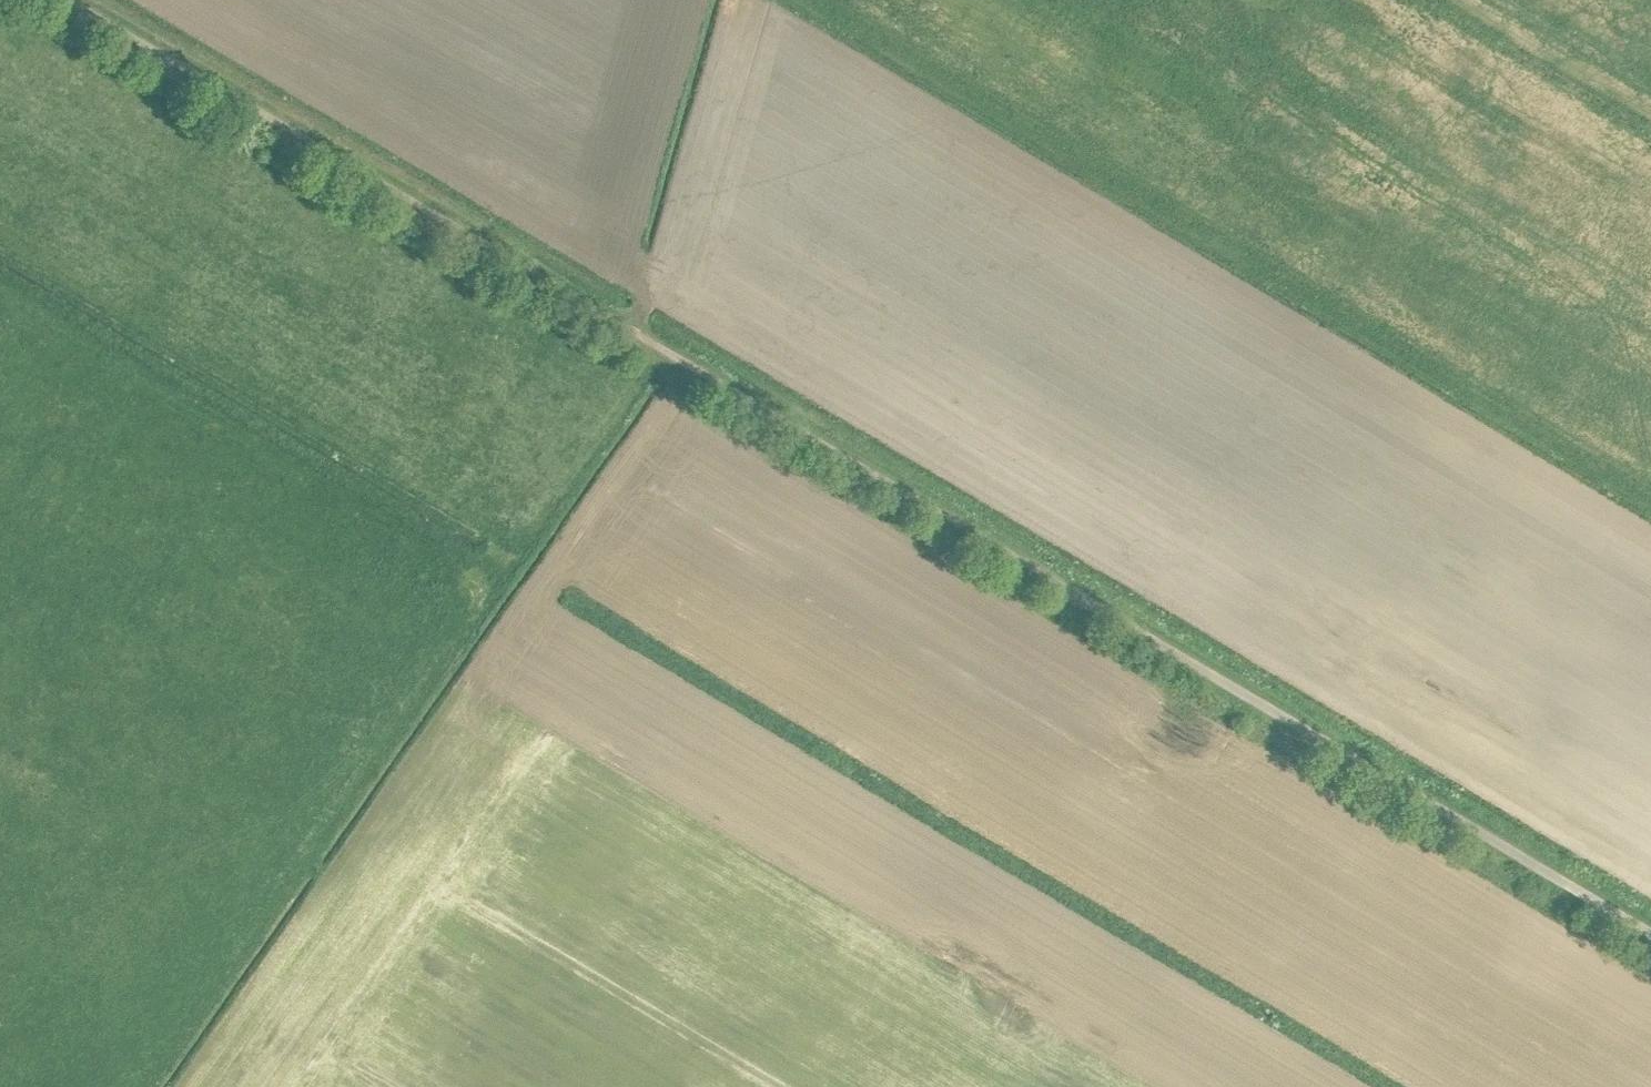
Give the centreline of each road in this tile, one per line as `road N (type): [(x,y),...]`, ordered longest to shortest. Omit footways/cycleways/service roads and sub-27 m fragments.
road 1 (unclassified): [(1650,935),(1067,589)]

